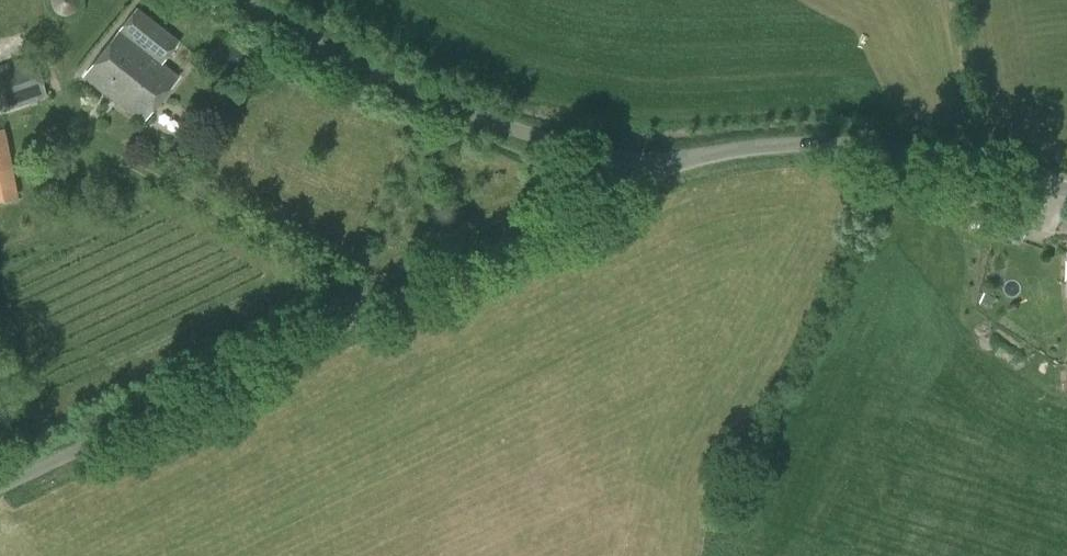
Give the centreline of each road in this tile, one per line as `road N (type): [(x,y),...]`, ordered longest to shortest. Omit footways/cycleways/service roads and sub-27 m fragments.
road 1 (unclassified): [(677,157),(0,495)]
road 2 (tertiary): [(677,157),(579,148),(494,120),(282,28),(253,0)]
road 3 (tertiary): [(677,157),(812,142),(893,146),(1066,188)]
road 4 (track): [(340,283),(84,132)]

